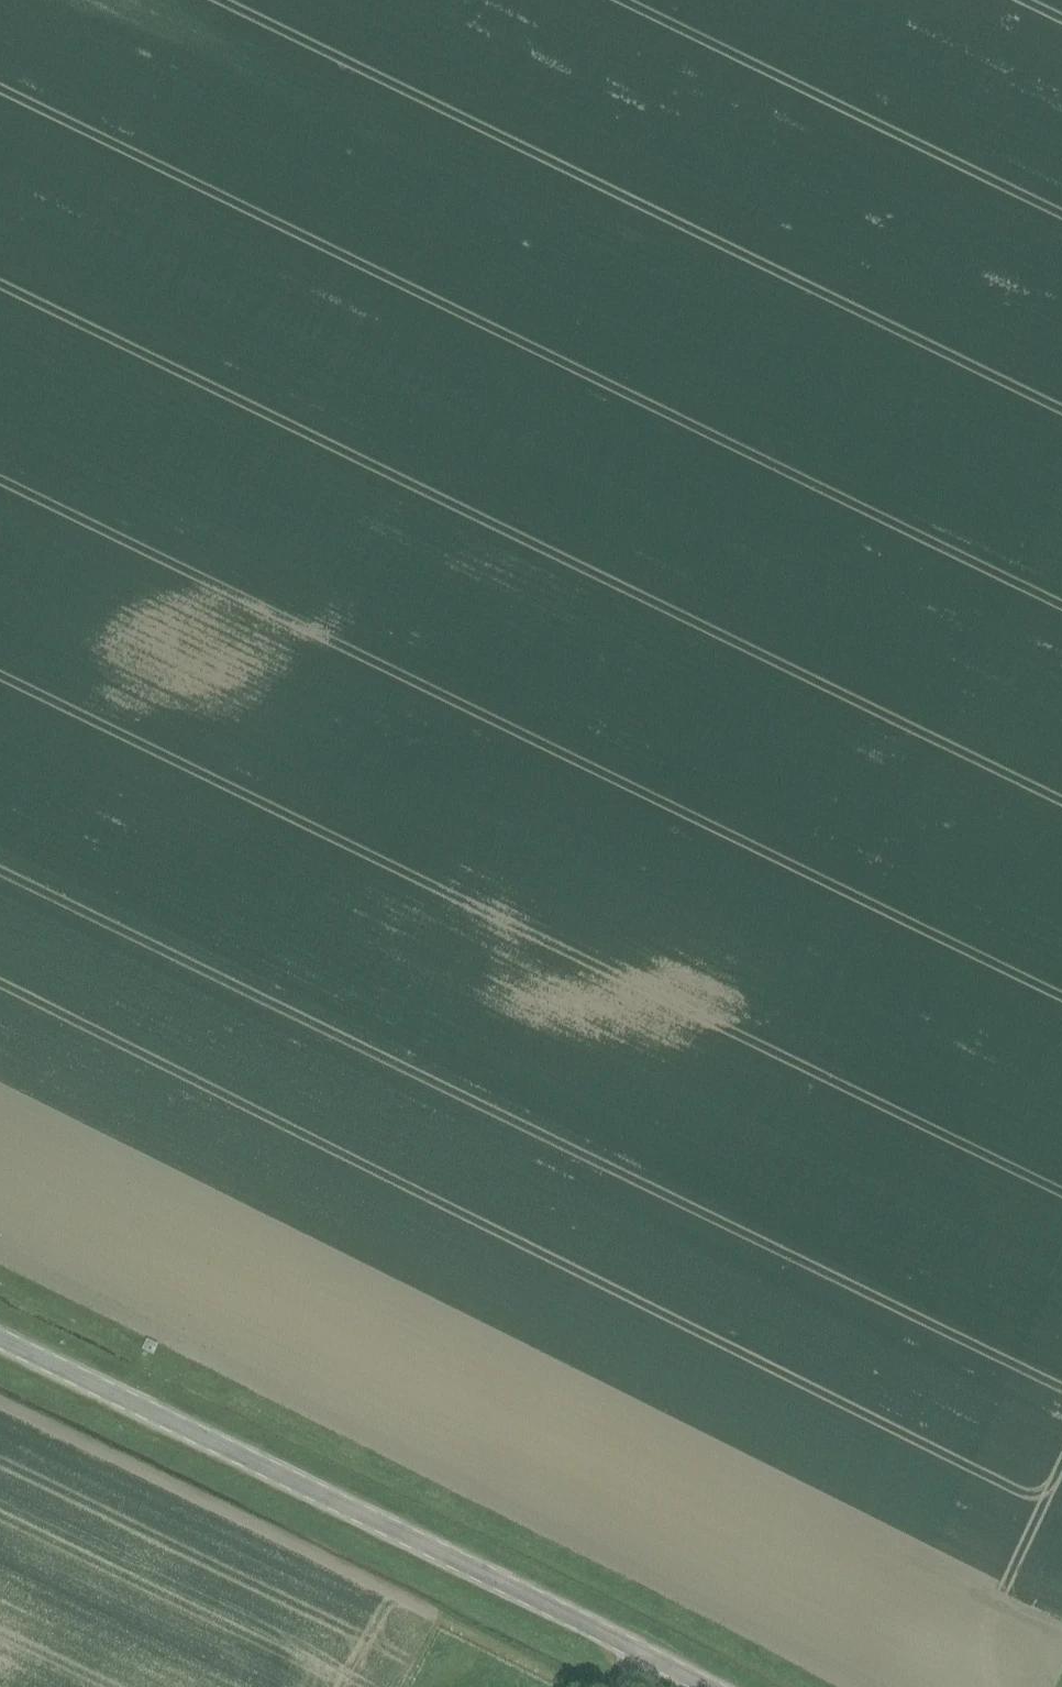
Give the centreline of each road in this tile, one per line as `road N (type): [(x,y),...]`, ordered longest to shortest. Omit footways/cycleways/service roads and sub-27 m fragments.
road 1 (tertiary): [(707,1686),(0,1341)]

